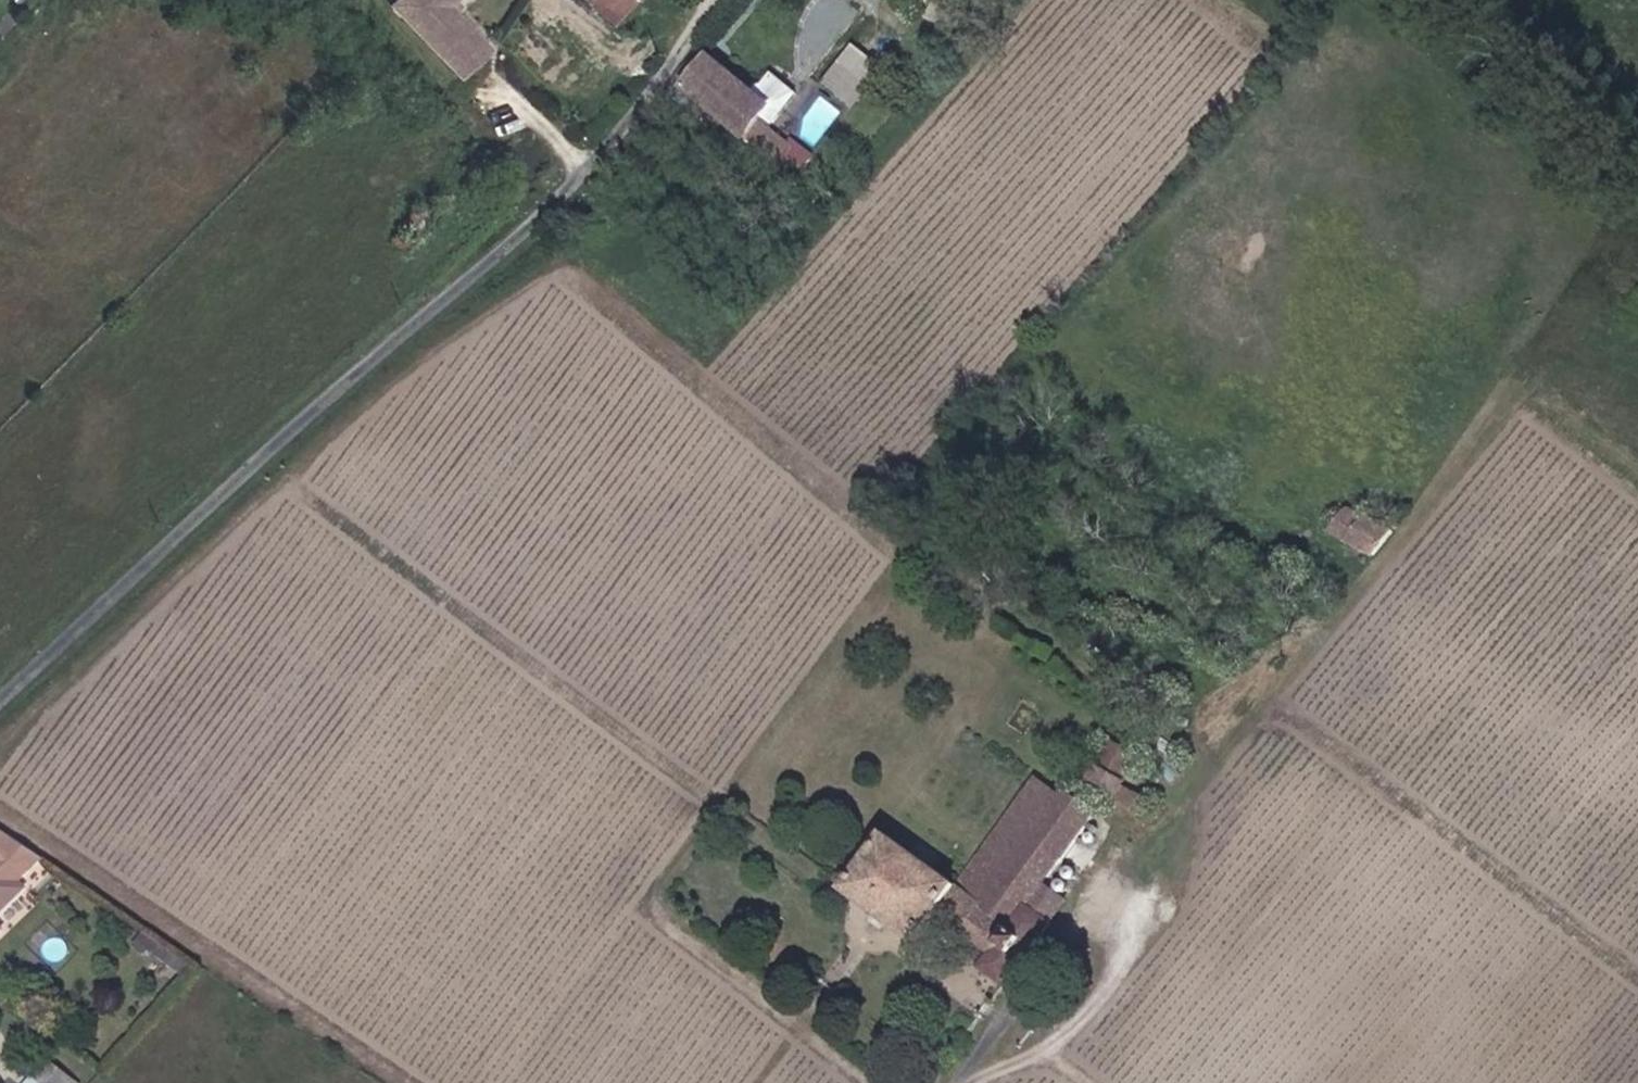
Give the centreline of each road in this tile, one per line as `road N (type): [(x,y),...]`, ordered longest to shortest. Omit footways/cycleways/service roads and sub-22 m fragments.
road 1 (unclassified): [(0,703),(270,448),(586,169)]

